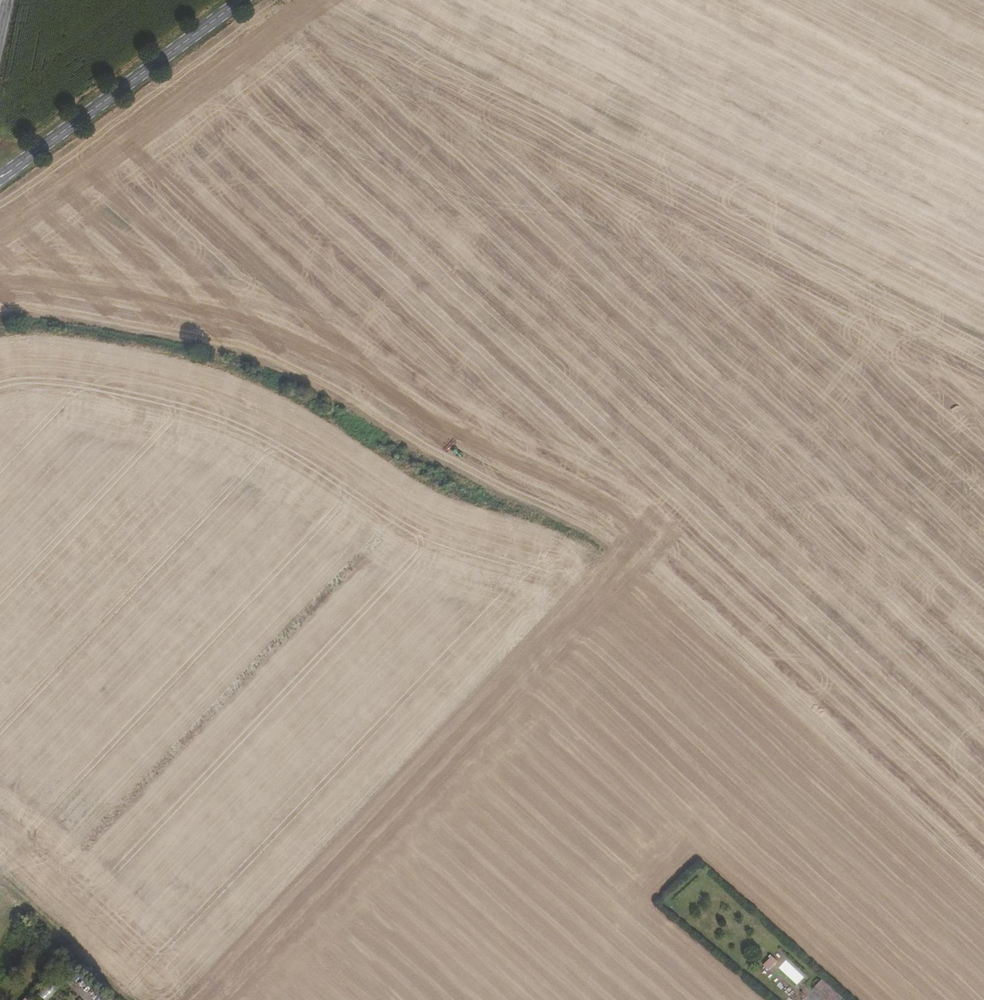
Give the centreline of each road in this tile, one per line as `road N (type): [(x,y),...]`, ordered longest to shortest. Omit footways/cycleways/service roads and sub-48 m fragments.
road 1 (tertiary): [(241,0),(0,177)]

